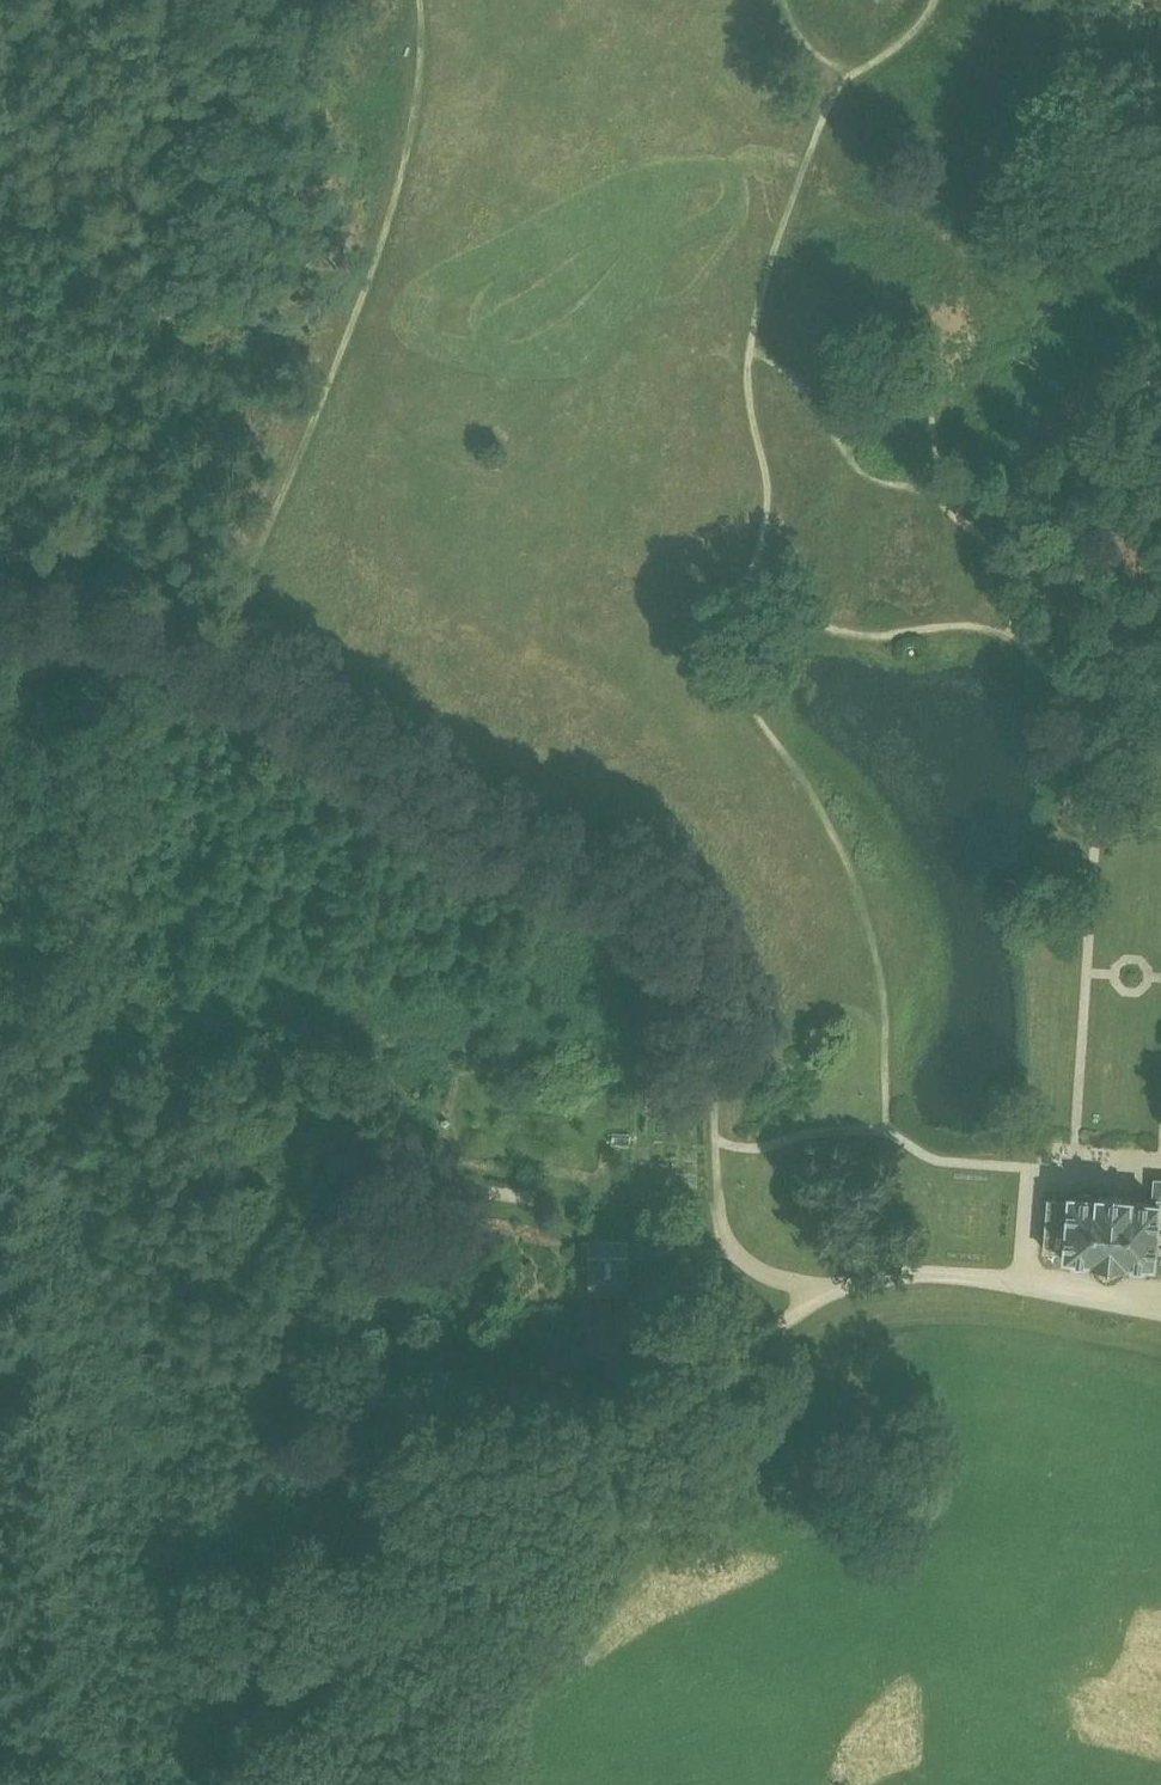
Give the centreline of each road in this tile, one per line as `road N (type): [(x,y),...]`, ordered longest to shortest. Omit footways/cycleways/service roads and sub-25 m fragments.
road 1 (track): [(0,630),(73,623),(158,638),(575,900),(652,980),(702,1080),(710,1185),(726,1242),(760,1272),(807,1285)]
road 2 (track): [(373,1784),(399,1710),(537,1521),(724,1347),(807,1285)]
road 3 (track): [(702,1080),(33,1026)]
road 4 (track): [(807,1285),(897,1272),(1160,1306)]
road 5 (track): [(1024,1286),(1033,1170),(1062,1172),(1062,1162),(1160,1169)]

